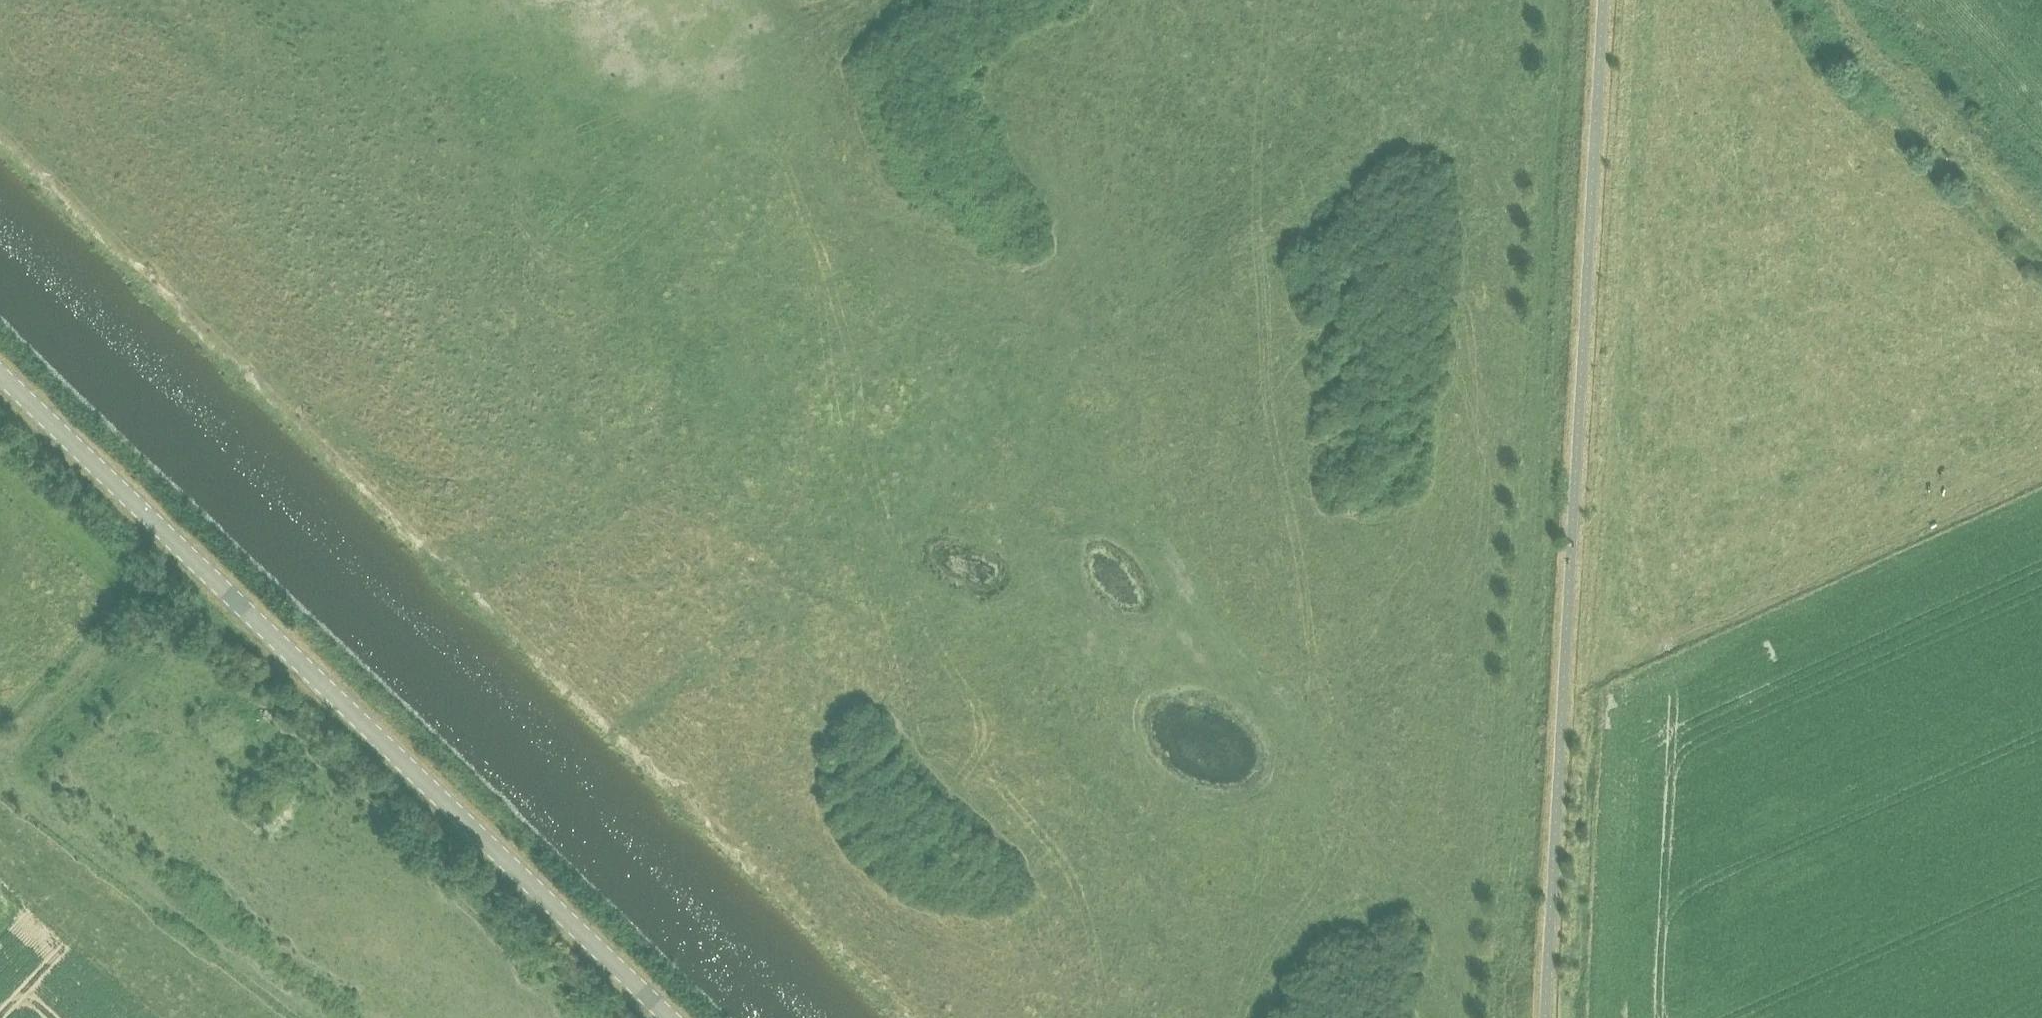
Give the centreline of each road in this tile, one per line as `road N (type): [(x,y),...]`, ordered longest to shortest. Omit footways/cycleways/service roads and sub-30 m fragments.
road 1 (tertiary): [(679,1017),(0,370)]
road 2 (track): [(307,1017),(0,784)]
road 3 (track): [(0,754),(150,602),(184,597),(266,659),(287,649)]

